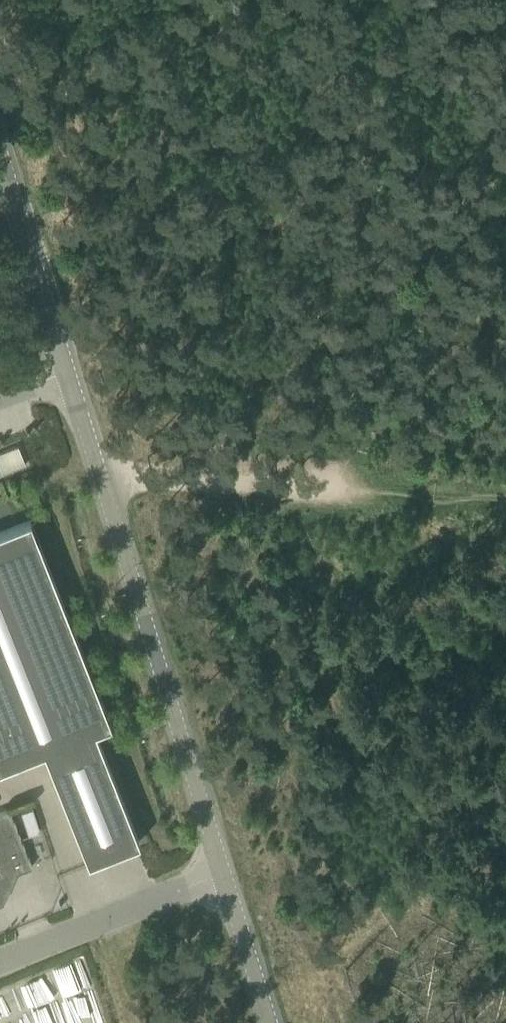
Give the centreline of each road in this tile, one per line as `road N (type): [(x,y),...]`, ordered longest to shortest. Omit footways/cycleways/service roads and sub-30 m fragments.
road 1 (tertiary): [(66,372),(220,873)]
road 2 (unclassified): [(0,961),(220,873)]
road 3 (tertiary): [(0,158),(66,372)]
road 4 (tertiary): [(220,873),(266,1022)]

